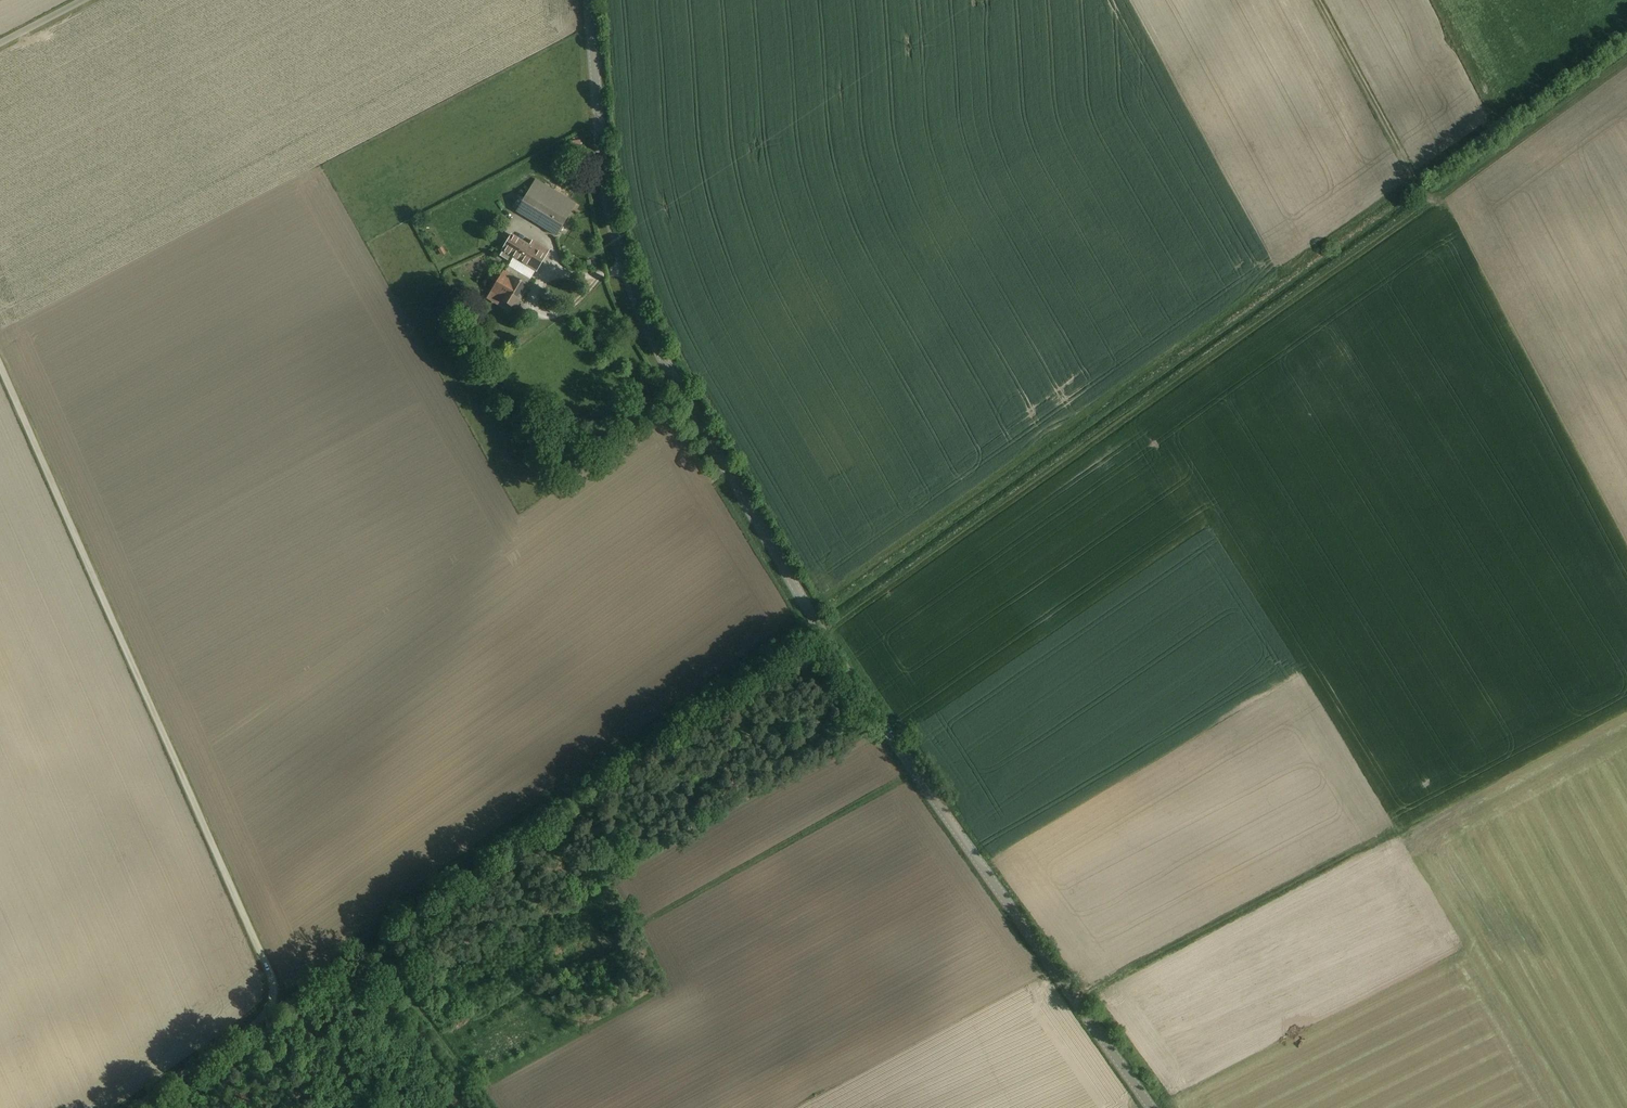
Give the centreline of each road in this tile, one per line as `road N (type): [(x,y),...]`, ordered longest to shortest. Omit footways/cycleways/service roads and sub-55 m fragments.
road 1 (unclassified): [(1149,1107),(828,642),(653,338),(606,188),(588,0)]
road 2 (track): [(0,366),(273,989),(261,1015),(130,1107)]
road 3 (track): [(1318,0),(1417,183)]

